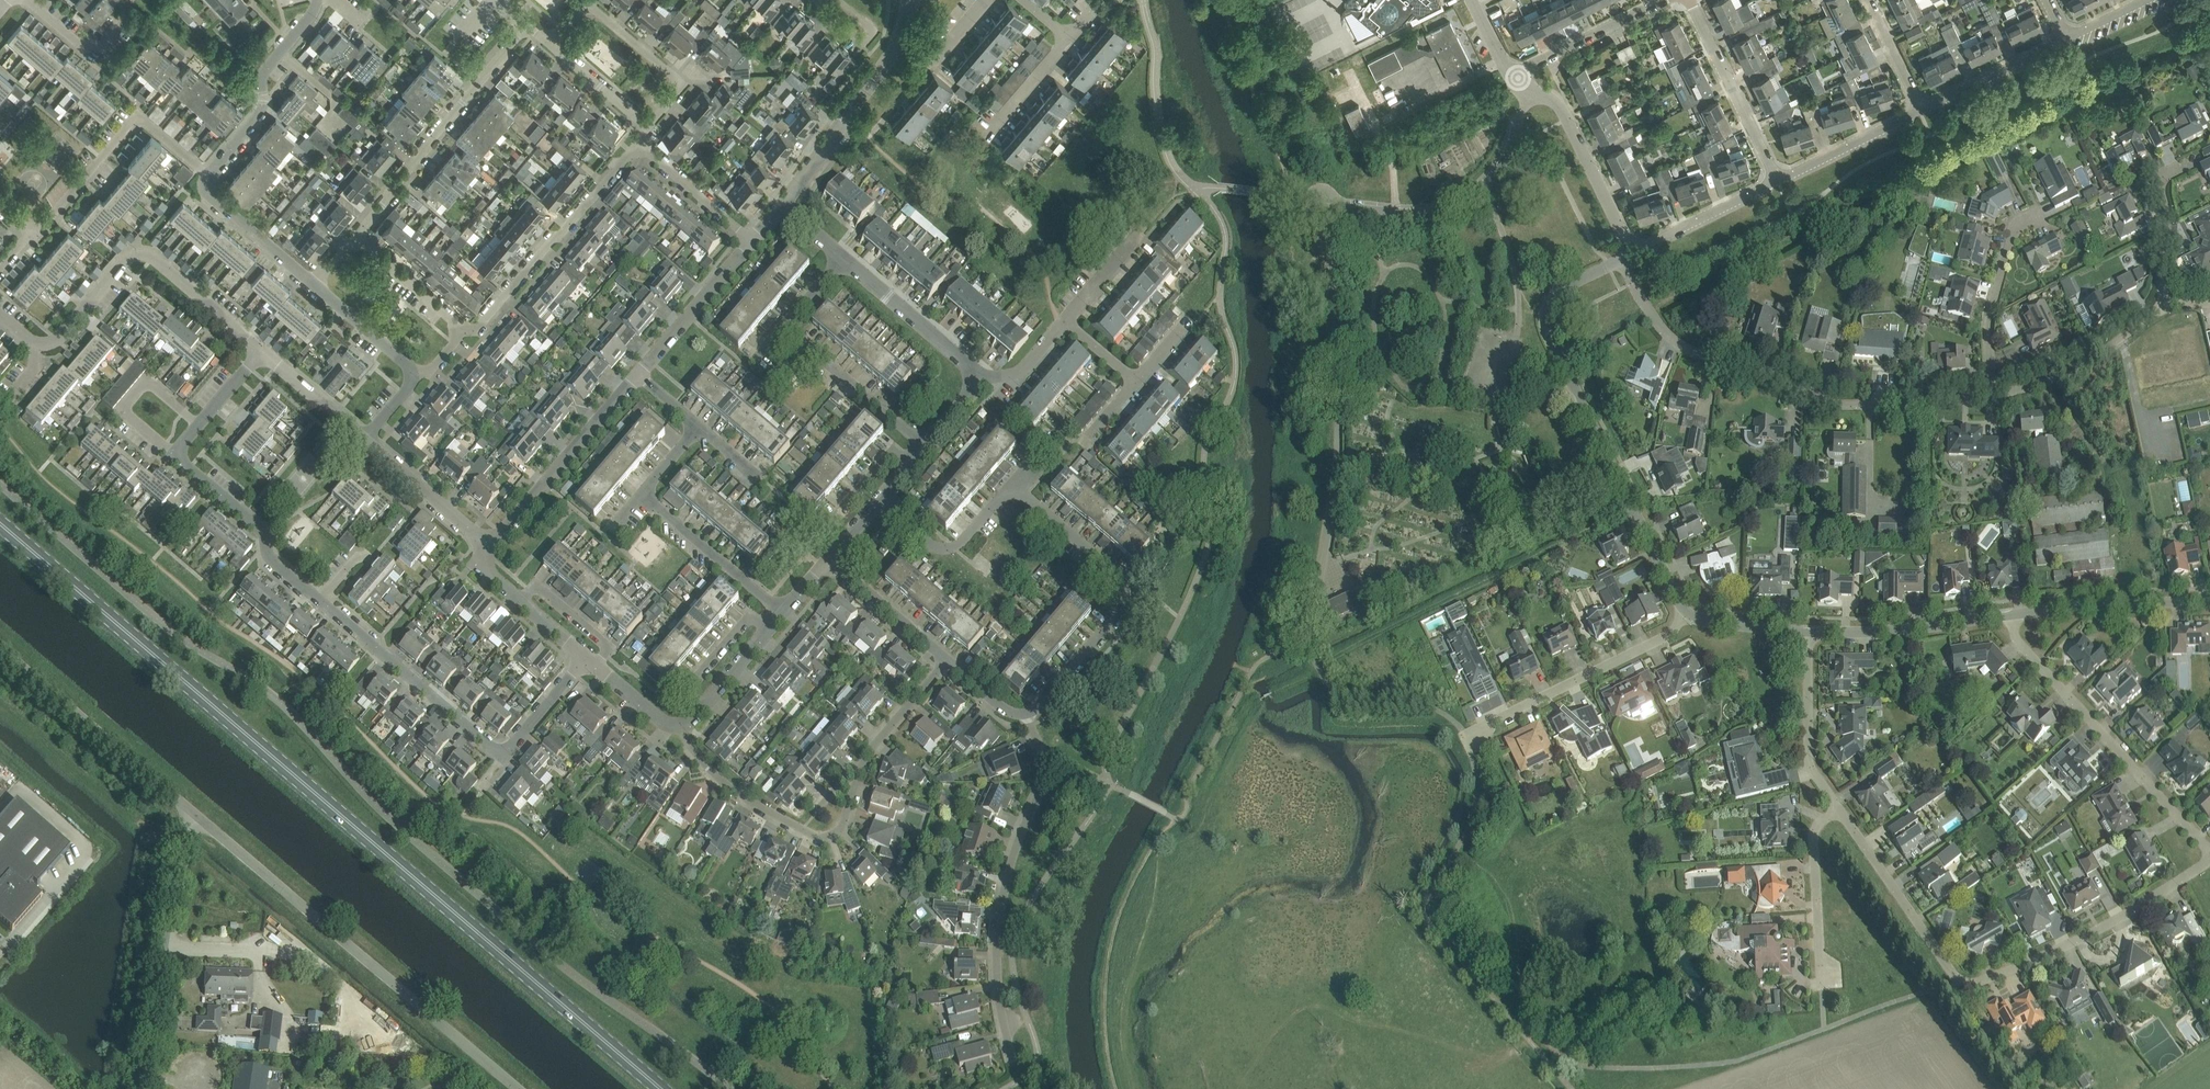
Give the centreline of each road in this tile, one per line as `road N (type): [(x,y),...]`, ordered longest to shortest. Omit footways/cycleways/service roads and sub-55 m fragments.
road 1 (unclassified): [(730,1088),(556,962),(377,807),(285,707),(179,637),(0,486)]
road 2 (primary): [(658,1088),(0,525)]
road 3 (residential): [(2209,860),(2066,941),(1946,980),(1834,813)]
road 4 (unclassified): [(1309,636),(1337,493),(1340,350),(1323,200)]
road 5 (unclassified): [(1682,620),(1543,323),(1551,296),(1622,260)]
road 6 (residential): [(1992,398),(1837,407),(1676,342),(1650,314),(1622,260)]
road 7 (tertiary): [(512,1088),(187,817)]
road 8 (residential): [(683,735),(712,772),(802,832),(825,836),(846,811),(863,750),(938,659)]
road 9 (residential): [(320,600),(503,756),(585,654)]
road 10 (residential): [(265,352),(138,256),(121,264),(47,354),(0,314)]
road 11 (residential): [(265,352),(177,455),(260,527),(269,558),(320,600)]
road 12 (residential): [(1001,1044),(1004,883),(1043,768),(1030,712)]
road 13 (residential): [(2209,850),(2017,639),(2011,615)]
road 14 (residential): [(1012,486),(1104,568),(1112,585),(1105,617),(1030,712)]
road 15 (track): [(1175,817),(1156,838),(1115,929),(1105,1021),(1116,1088)]
road 16 (residential): [(349,240),(529,29)]
road 17 (unclassified): [(136,1088),(187,817)]
road 18 (residential): [(458,335),(479,326),(633,147)]
road 19 (tertiary): [(187,817),(0,654)]
road 20 (residential): [(647,130),(686,84),(580,4),(547,44)]
road 21 (residential): [(1469,738),(1682,620)]
road 22 (residential): [(31,233),(131,124),(209,175)]
road 23 (residential): [(781,201),(848,121),(886,61),(907,0)]
road 24 (residential): [(489,547),(635,375)]
road 25 (residential): [(1821,1028),(1811,855),(1816,825),(1834,813)]
road 26 (residential): [(1622,260),(1625,237),(1565,115),(1516,77)]
road 27 (residential): [(209,175),(264,114),(263,73),(316,0)]
road 28 (residential): [(1992,398),(1987,347),(1995,291),(2013,226),(2041,212)]
road 29 (residential): [(1807,625),(2011,615)]
road 30 (residential): [(1778,180),(1687,0)]
road 31 (residential): [(2011,615),(2209,604)]
road 32 (residential): [(1834,813),(1808,732),(1807,625)]
road 33 (residential): [(784,616),(642,493)]
road 34 (residential): [(984,377),(843,255)]
road 35 (residential): [(1498,350),(1517,323),(1516,290),(1486,177)]
road 36 (residential): [(2146,309),(2048,380),(1992,398)]
road 37 (residential): [(874,508),(921,546),(942,551),(955,547),(1012,486)]
road 38 (residential): [(635,375),(749,239)]
road 39 (residential): [(1622,260),(1778,180)]
road 40 (unclassified): [(1323,200),(1440,211),(1486,177)]
road 41 (residential): [(1516,77),(1669,0)]
road 42 (residential): [(489,547),(368,438)]
road 43 (residential): [(1922,111),(2068,40)]
road 44 (residential): [(1778,180),(1922,111)]
road 45 (residential): [(899,434),(779,330)]
road 46 (residential): [(311,284),(215,204),(209,175)]
road 47 (residential): [(749,239),(633,147)]
road 48 (residential): [(938,659),(828,563)]
road 49 (residential): [(421,378),(311,284)]
road 50 (residential): [(458,335),(349,240)]
road 51 (residential): [(769,632),(745,619),(688,687),(705,708)]
road 52 (residential): [(843,544),(832,520),(899,434)]
road 53 (residential): [(368,438),(265,352)]
road 54 (residential): [(1063,324),(1148,223)]
road 55 (residential): [(647,130),(547,44)]
road 56 (residential): [(123,13),(84,50),(28,0)]
road 57 (residential): [(597,664),(607,651),(602,644),(542,592),(519,599)]
road 58 (residential): [(2146,309),(2151,182)]
road 59 (residential): [(1807,625),(1682,620)]
road 60 (residential): [(1922,111),(1868,0)]

